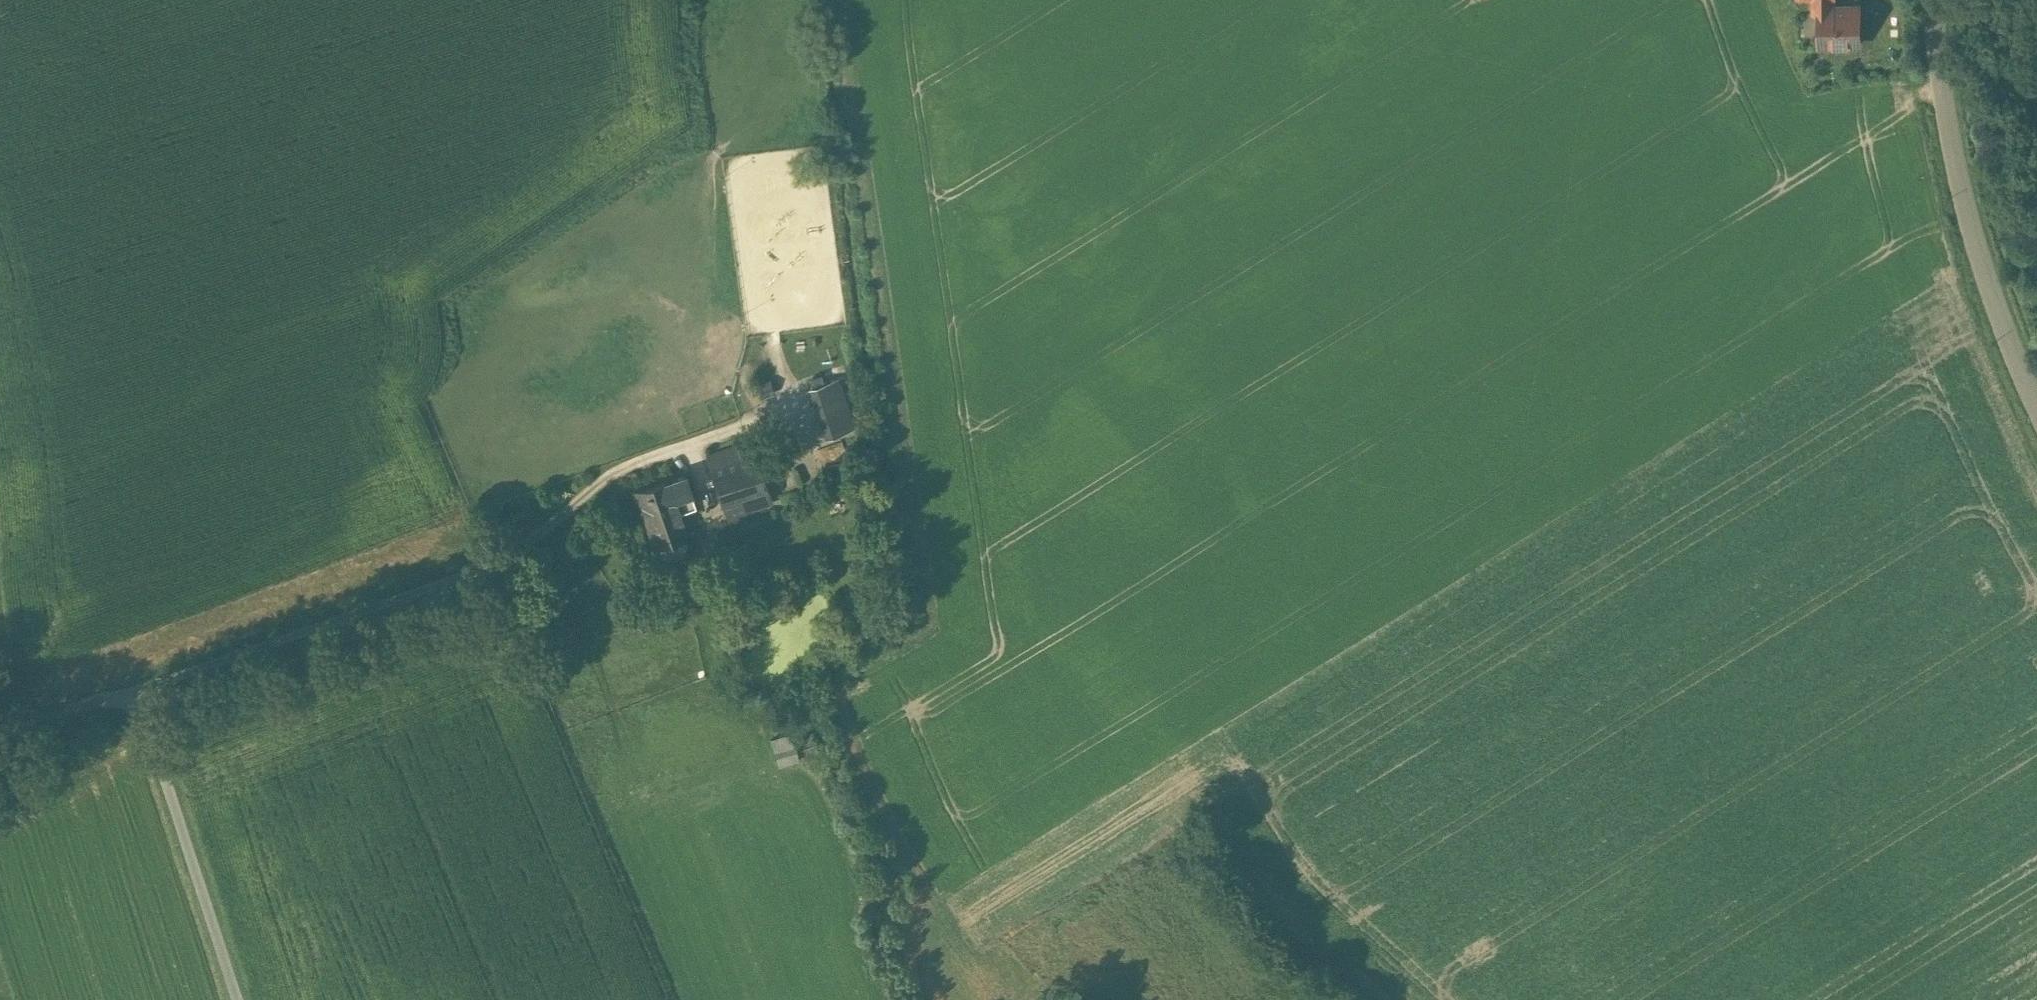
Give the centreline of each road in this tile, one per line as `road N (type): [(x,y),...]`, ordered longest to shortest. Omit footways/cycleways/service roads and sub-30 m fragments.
road 1 (unclassified): [(0,742),(140,693),(240,999)]
road 2 (unclassified): [(1935,0),(1952,151),(2015,350),(2036,392)]

